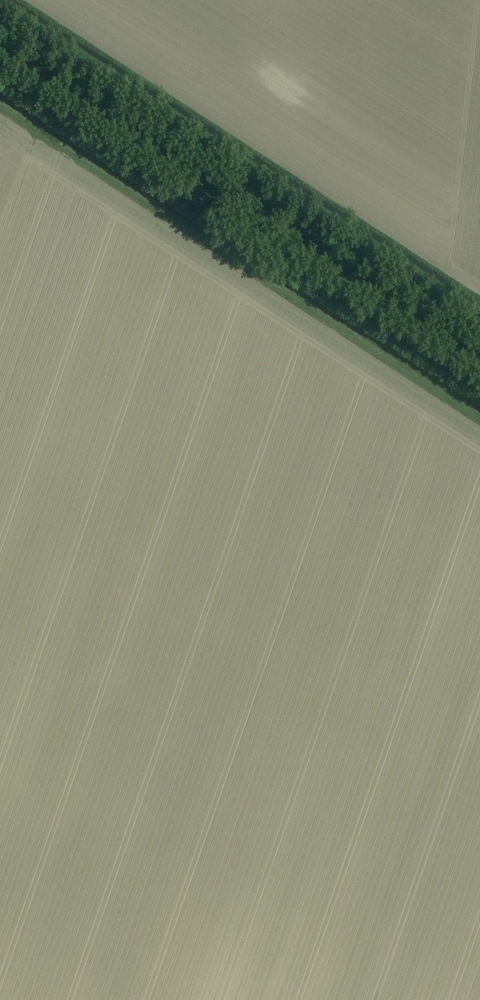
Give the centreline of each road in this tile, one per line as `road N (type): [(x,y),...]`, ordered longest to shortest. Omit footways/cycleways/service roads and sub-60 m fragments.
road 1 (track): [(479,357),(0,45)]
road 2 (track): [(34,132),(479,421)]

